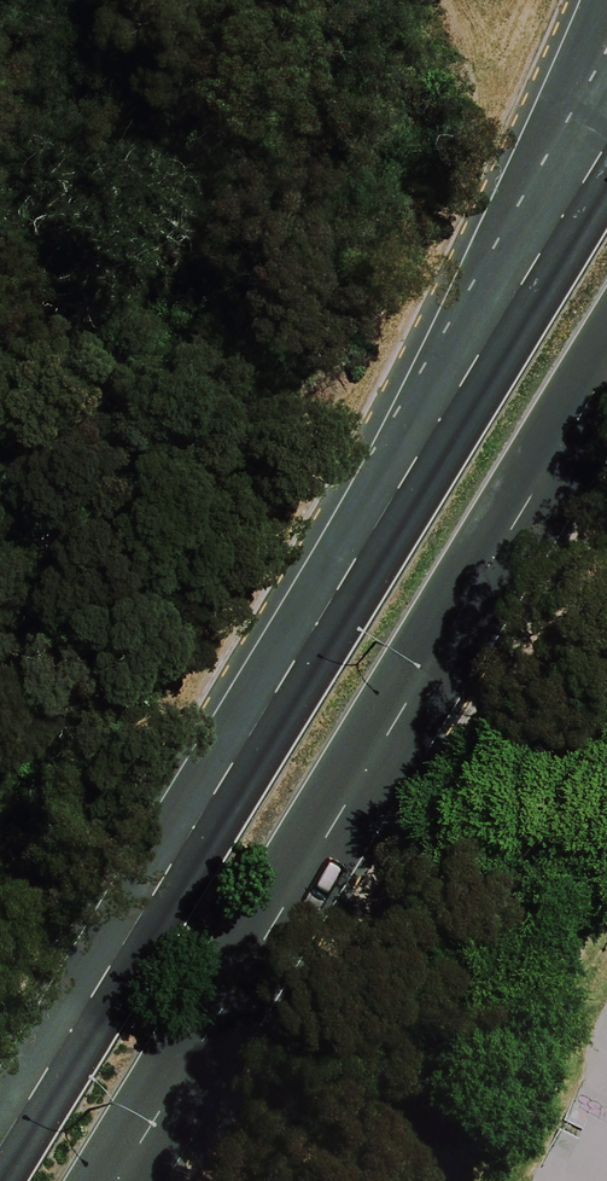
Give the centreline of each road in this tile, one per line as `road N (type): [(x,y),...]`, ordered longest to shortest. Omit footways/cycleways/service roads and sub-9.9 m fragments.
road 1 (trunk): [(0,1110),(584,144)]
road 2 (trunk): [(606,367),(121,1180)]

